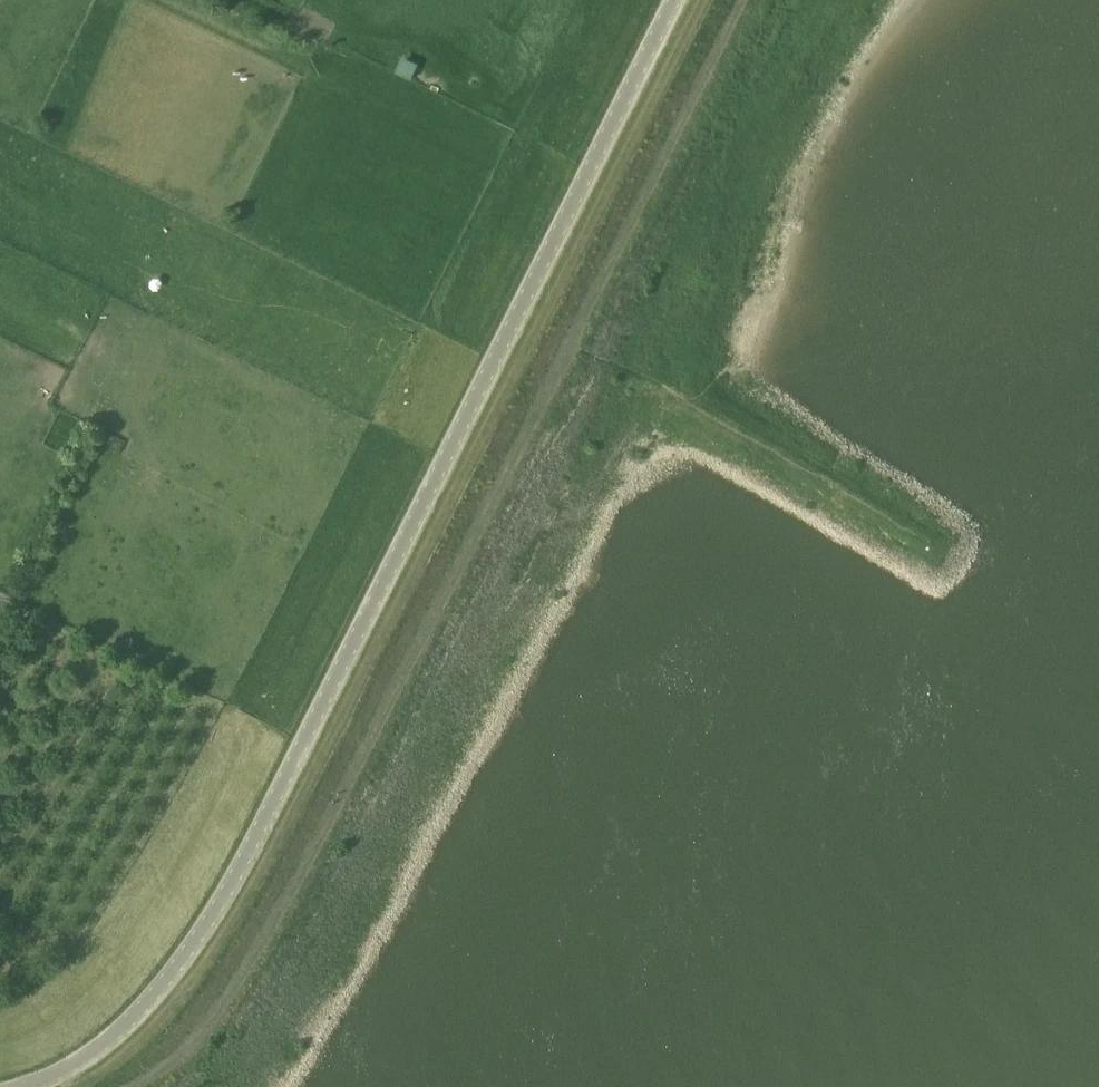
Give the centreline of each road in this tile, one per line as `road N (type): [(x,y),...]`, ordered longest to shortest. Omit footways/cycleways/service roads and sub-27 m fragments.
road 1 (unclassified): [(23,1086),(118,1032),(180,965),(330,696),(674,0)]

